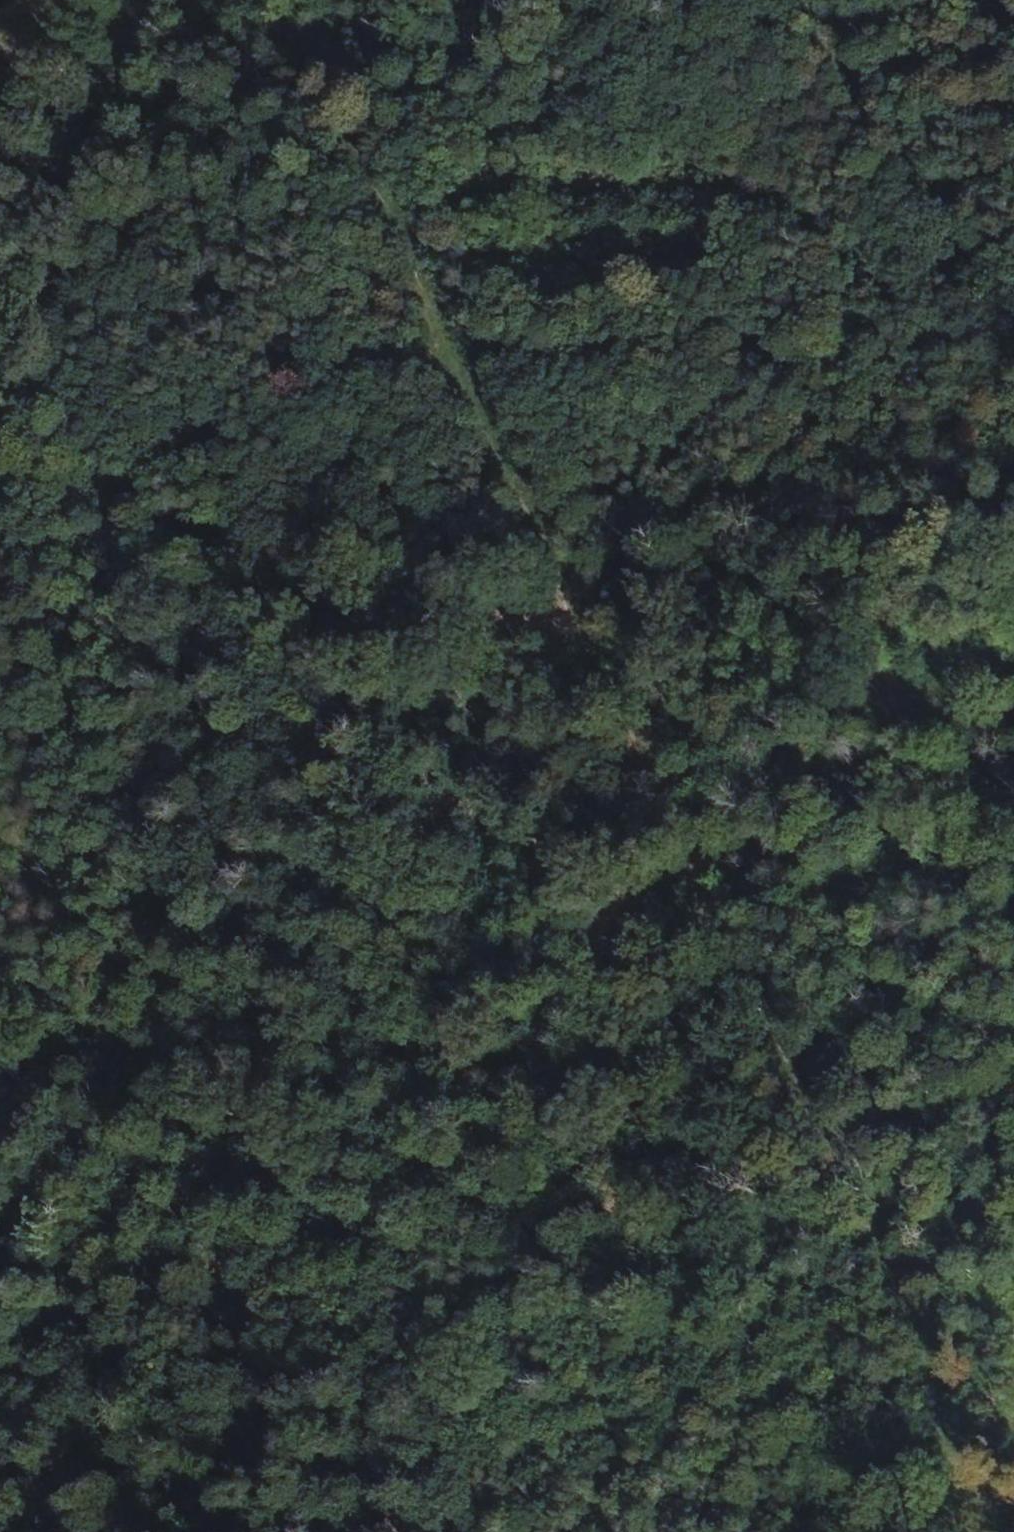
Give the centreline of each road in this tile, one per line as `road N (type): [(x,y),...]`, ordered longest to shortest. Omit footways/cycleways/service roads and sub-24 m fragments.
road 1 (track): [(702,885),(639,767),(326,60),(249,0)]
road 2 (track): [(702,885),(1013,1461)]
road 3 (track): [(0,85),(169,0)]

